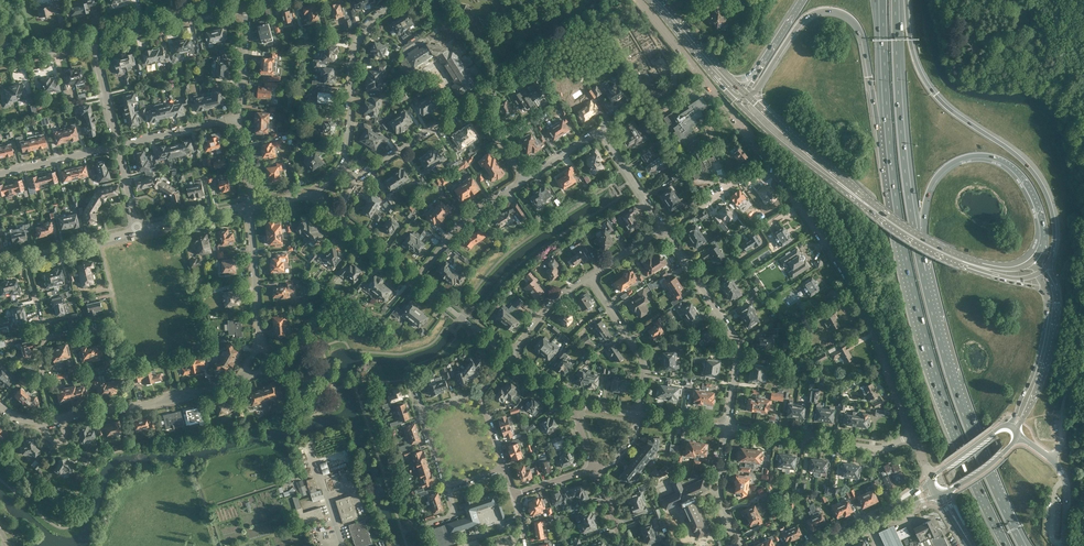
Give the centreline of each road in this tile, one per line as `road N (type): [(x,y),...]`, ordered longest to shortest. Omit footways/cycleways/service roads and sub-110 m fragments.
road 1 (motorway): [(886,125),(896,215),(935,378),(1005,545)]
road 2 (motorway): [(1024,545),(952,376),(916,229)]
road 3 (motorway): [(1045,269),(1055,237),(1047,196),(1013,153),(933,91),(913,56),(906,0)]
road 4 (primary): [(740,105),(904,234),(1011,278)]
road 5 (primary): [(1031,261),(998,267),(925,239),(763,110)]
road 6 (residential): [(915,436),(845,275),(766,160)]
road 7 (motorway): [(916,229),(942,171),(967,157),(992,157),(1018,174),(1036,205),(1042,240),(1031,261)]
road 8 (motorway): [(758,87),(803,20),(834,11),(863,37),(886,125)]
road 9 (motorway): [(916,229),(897,0)]
road 10 (residential): [(727,427),(736,338),(665,229)]
road 11 (residential): [(766,160),(639,0)]
road 12 (residential): [(915,436),(861,447),(727,427)]
road 13 (residential): [(63,418),(241,382)]
road 14 (residential): [(344,169),(356,49),(395,4)]
road 15 (primary): [(1016,434),(1054,329),(1057,290),(1045,269)]
road 16 (tertiary): [(93,38),(249,1)]
road 17 (residential): [(415,281),(463,222),(526,177)]
road 18 (residential): [(640,414),(645,364),(590,277)]
road 19 (residential): [(477,100),(357,178)]
road 20 (secondary): [(647,0),(740,105)]
road 21 (residential): [(53,420),(45,343),(103,325)]
road 22 (primary): [(1046,294),(1039,357),(1006,424)]
road 23 (residential): [(260,339),(252,205)]
road 24 (secondary): [(929,483),(813,545)]
road 25 (motorway): [(881,0),(886,125)]
road 26 (residential): [(118,147),(239,118)]
road 27 (residential): [(727,427),(719,494),(742,545)]
road 28 (residential): [(665,229),(766,160)]
road 29 (residential): [(512,355),(415,281)]
road 30 (residential): [(0,175),(118,147)]

